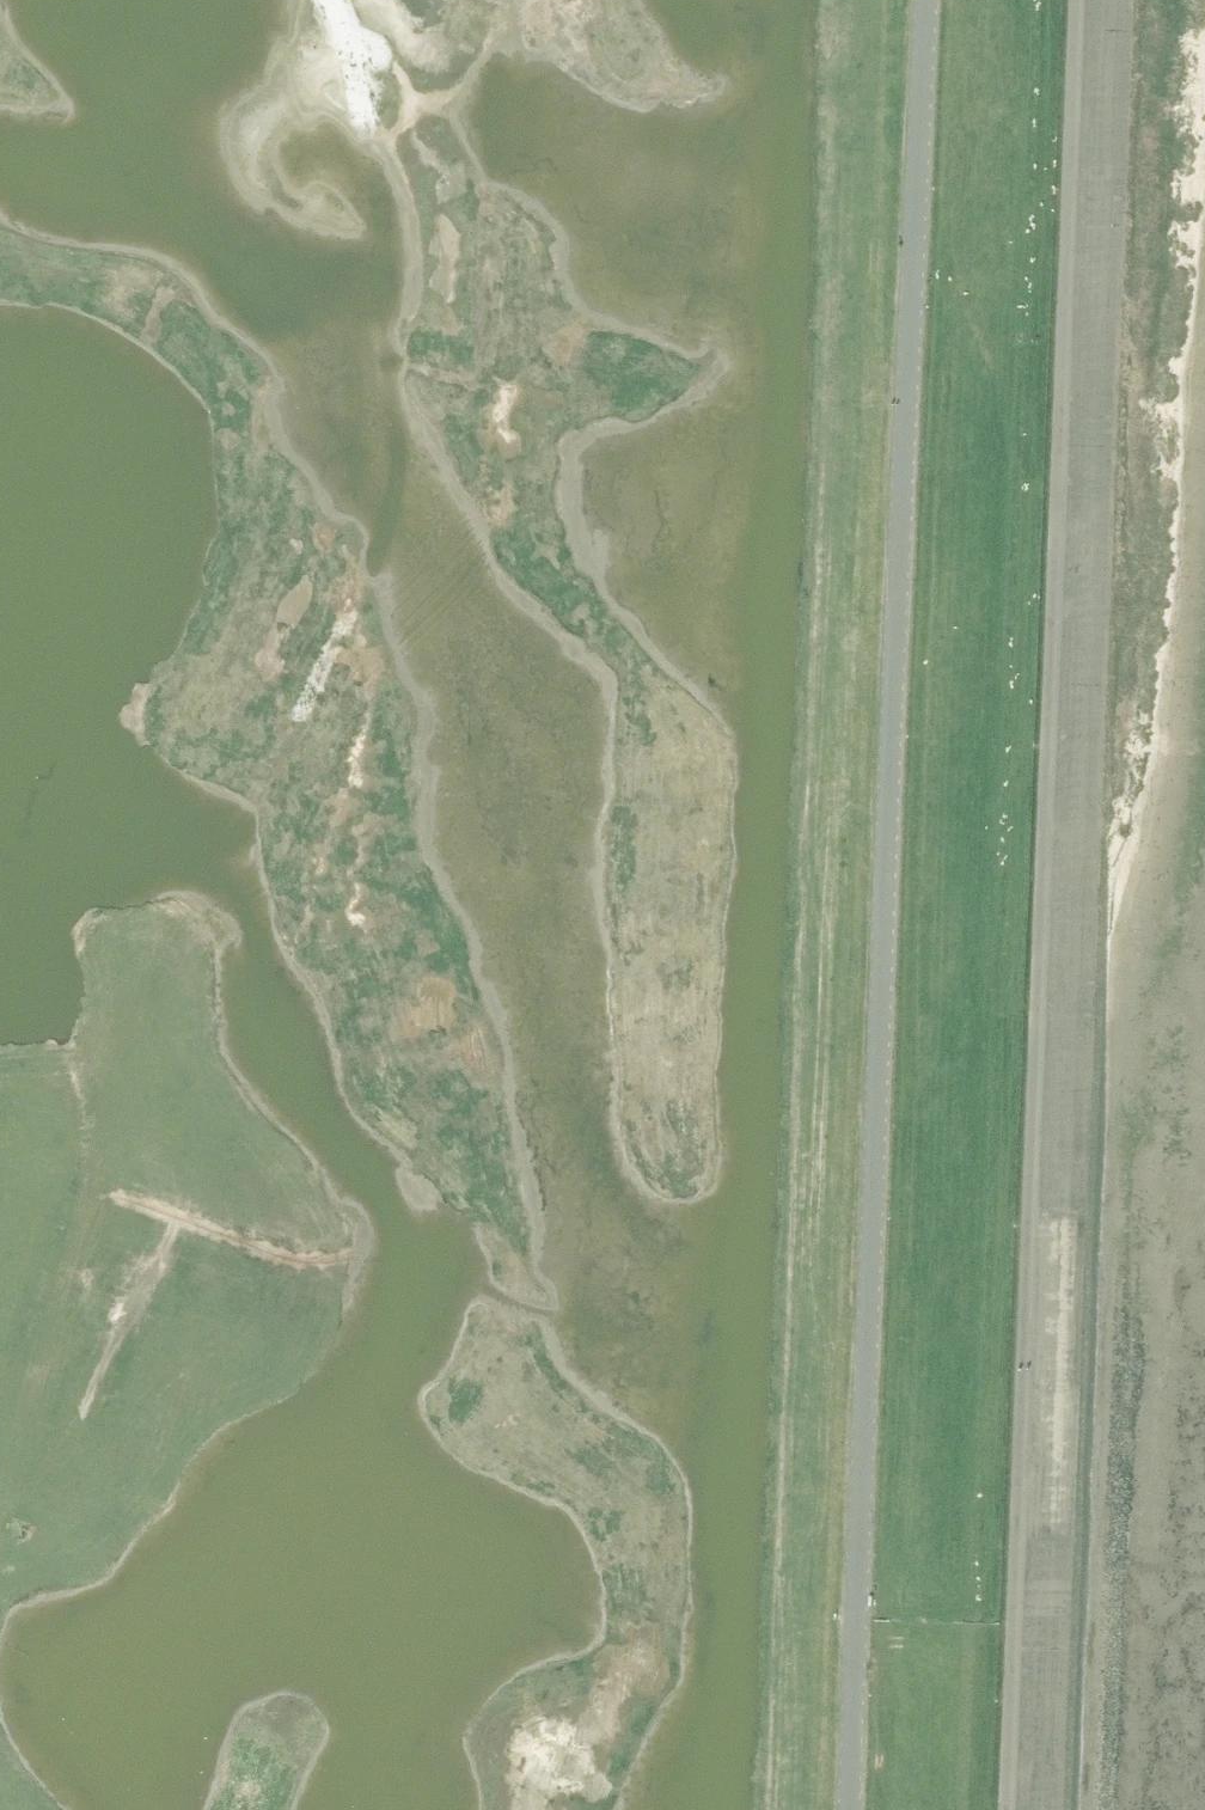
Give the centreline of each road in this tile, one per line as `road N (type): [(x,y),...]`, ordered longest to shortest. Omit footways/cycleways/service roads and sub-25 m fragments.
road 1 (unclassified): [(849,1809),(927,0)]

